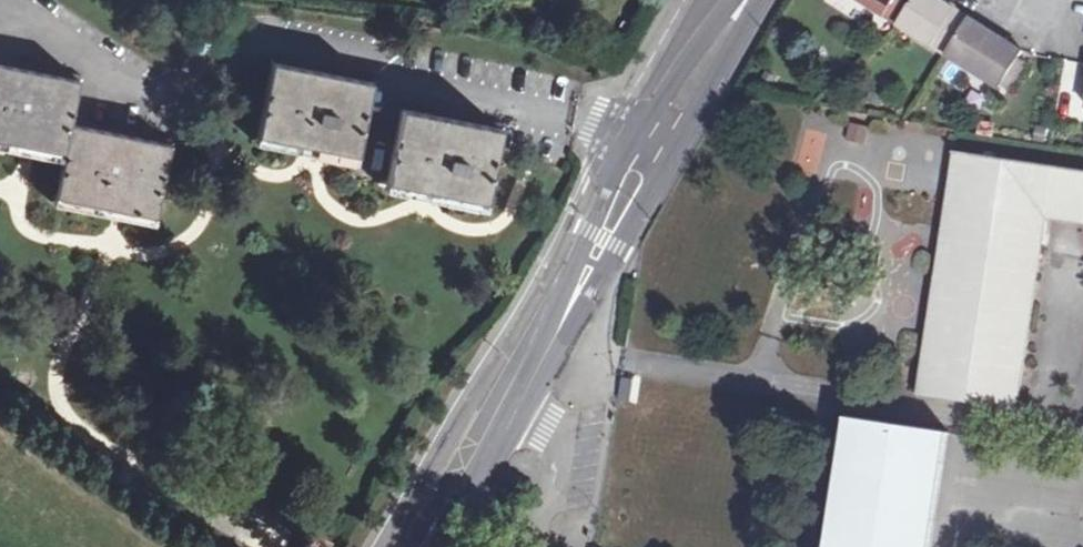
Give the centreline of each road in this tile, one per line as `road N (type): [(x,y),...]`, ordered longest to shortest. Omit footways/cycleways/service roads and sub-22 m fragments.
road 1 (residential): [(15,0),(133,90),(159,97),(218,52),(279,34),(503,79),(640,123)]
road 2 (secondary): [(640,123),(442,546)]
road 3 (secondary): [(467,546),(528,409),(684,134)]
road 4 (track): [(761,382),(829,150)]
road 5 (secondary): [(684,134),(761,0)]
road 6 (secondary): [(731,0),(640,123)]

